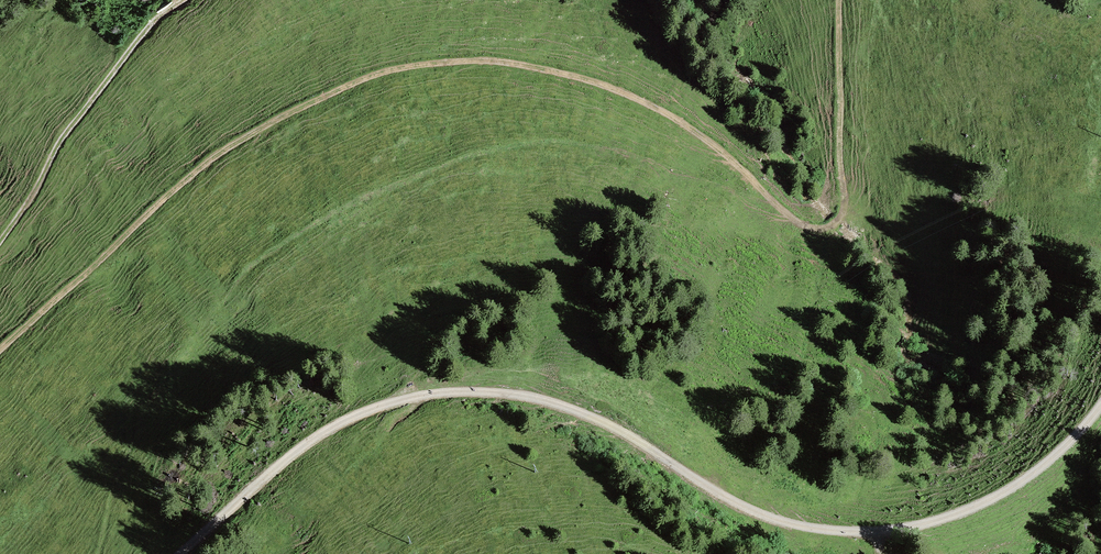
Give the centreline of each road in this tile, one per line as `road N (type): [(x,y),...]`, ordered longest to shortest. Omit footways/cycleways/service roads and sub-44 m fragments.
road 1 (track): [(0,351),(220,150),(363,78),(442,65),(504,64),(634,98),(700,136),(792,222),(817,231),(832,226),(841,210),(836,0)]
road 2 (track): [(178,553),(235,496),(335,423),(388,401),(505,392),(624,433),(742,507),(811,530),(881,532),(959,515),(1030,480),(1100,402)]
road 3 (track): [(0,237),(61,137),(154,21),(181,0)]

